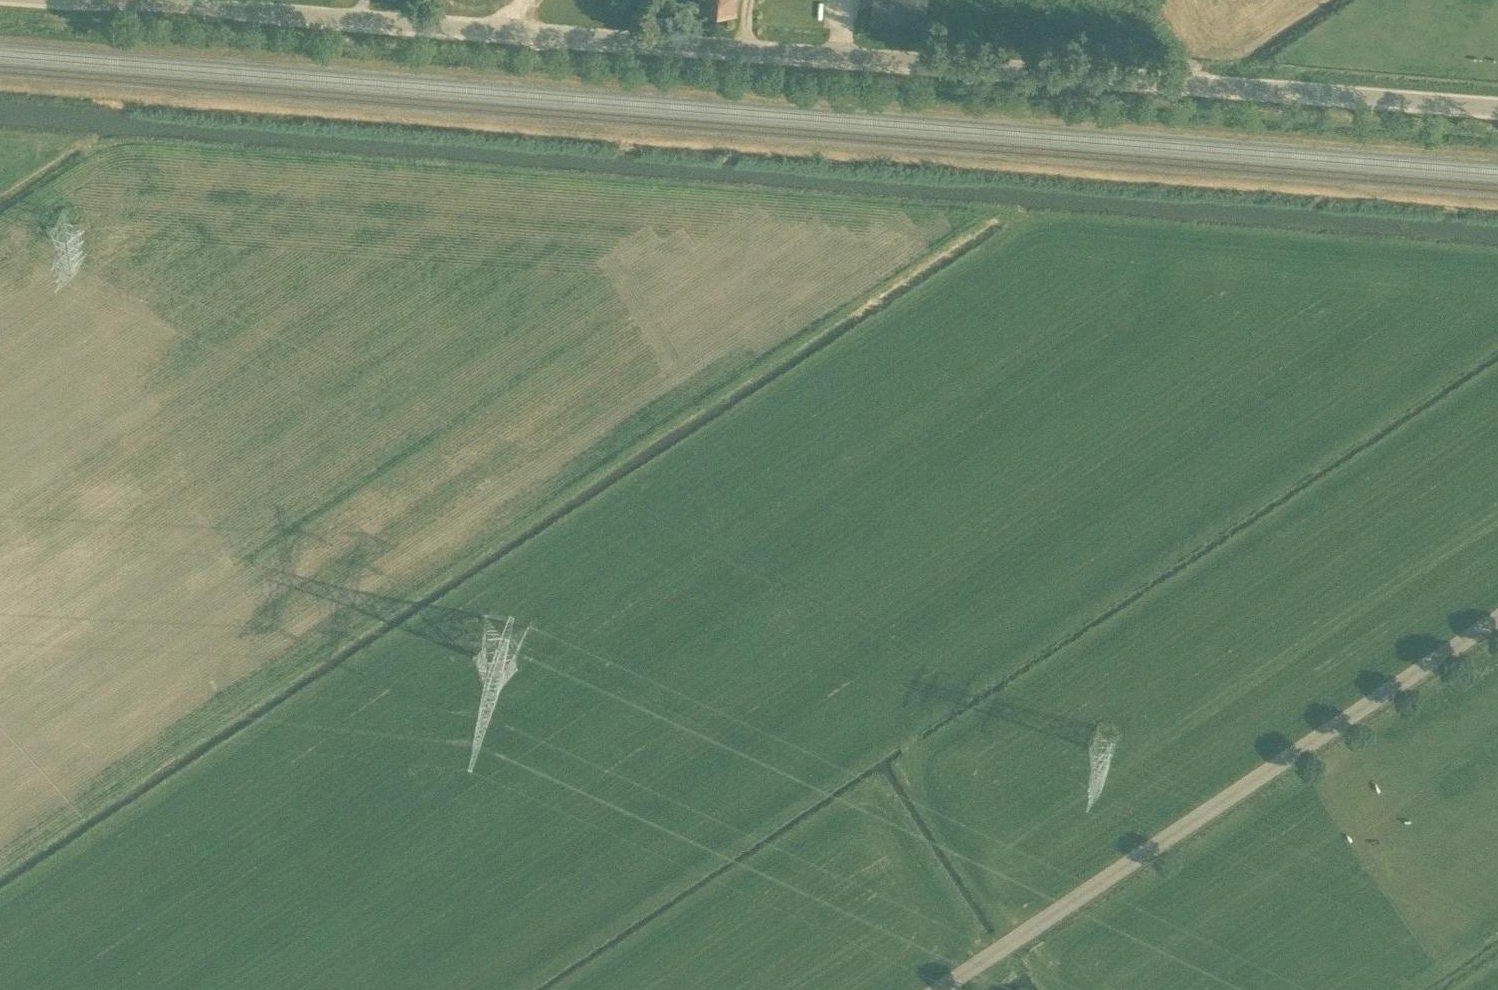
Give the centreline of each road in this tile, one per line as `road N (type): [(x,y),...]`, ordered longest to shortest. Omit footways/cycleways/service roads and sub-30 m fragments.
road 1 (unclassified): [(1497,108),(97,0)]
road 2 (unclassified): [(938,989),(1497,619)]

